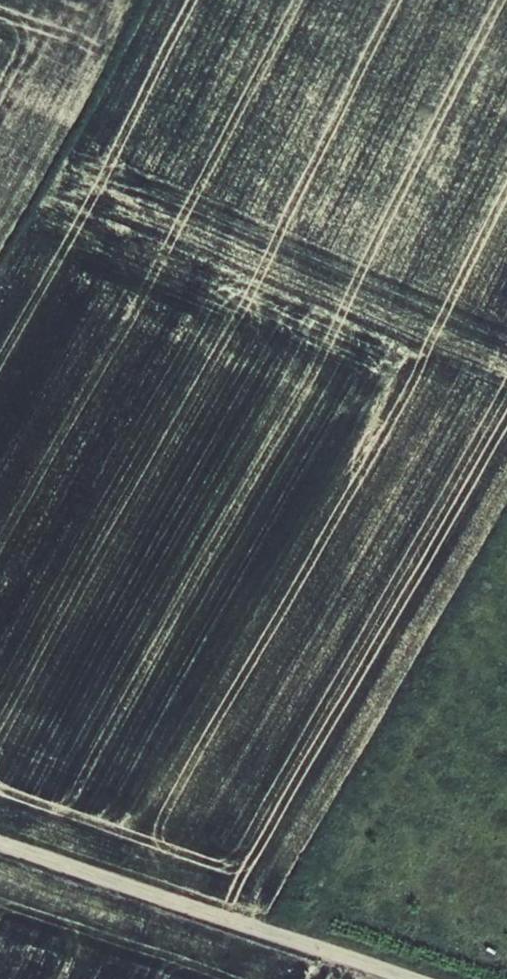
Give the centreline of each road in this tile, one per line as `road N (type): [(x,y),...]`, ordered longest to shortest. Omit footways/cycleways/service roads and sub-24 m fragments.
road 1 (track): [(393,978),(0,851)]

